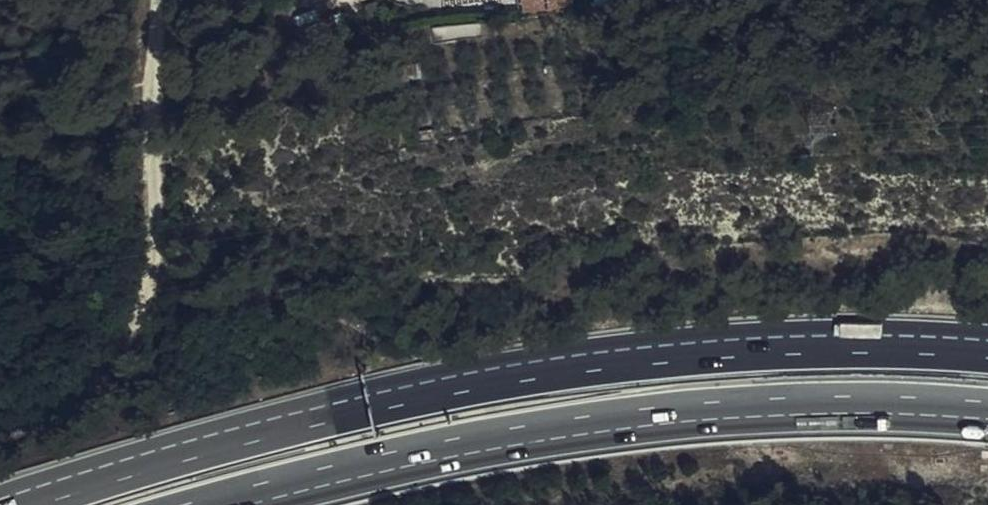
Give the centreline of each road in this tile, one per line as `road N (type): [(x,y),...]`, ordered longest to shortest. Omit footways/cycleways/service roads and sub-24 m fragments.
road 1 (motorway): [(987,352),(766,348),(606,360),(430,390),(13,504)]
road 2 (motorway): [(207,504),(439,449),(615,422),(772,407),(987,409)]

